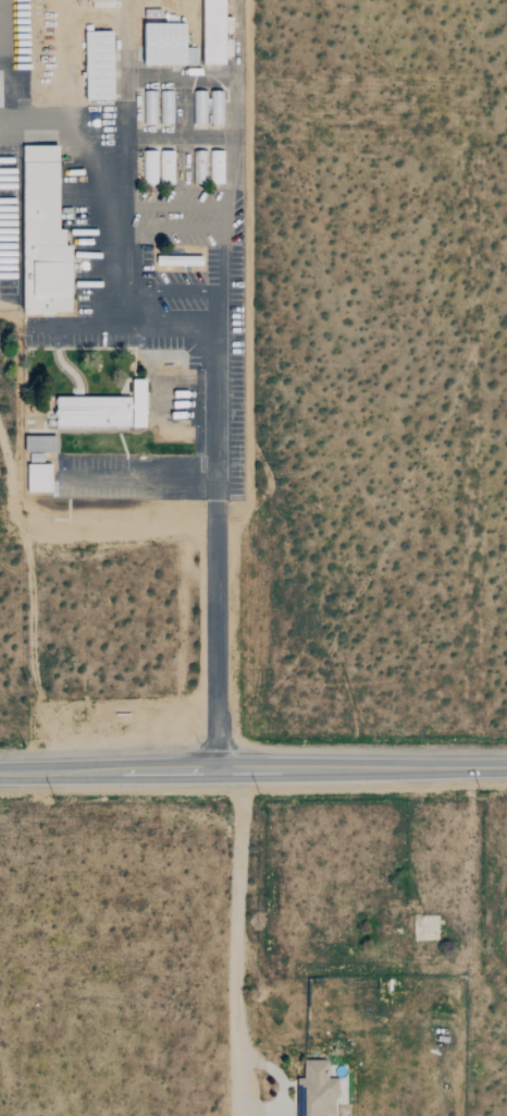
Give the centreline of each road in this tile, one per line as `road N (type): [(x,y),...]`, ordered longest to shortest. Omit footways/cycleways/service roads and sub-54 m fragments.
road 1 (track): [(249,0),(249,504),(214,520)]
road 2 (primary): [(506,764),(0,770)]
road 3 (residential): [(243,1115),(242,766)]
road 4 (track): [(0,433),(26,525),(82,535),(214,520)]

